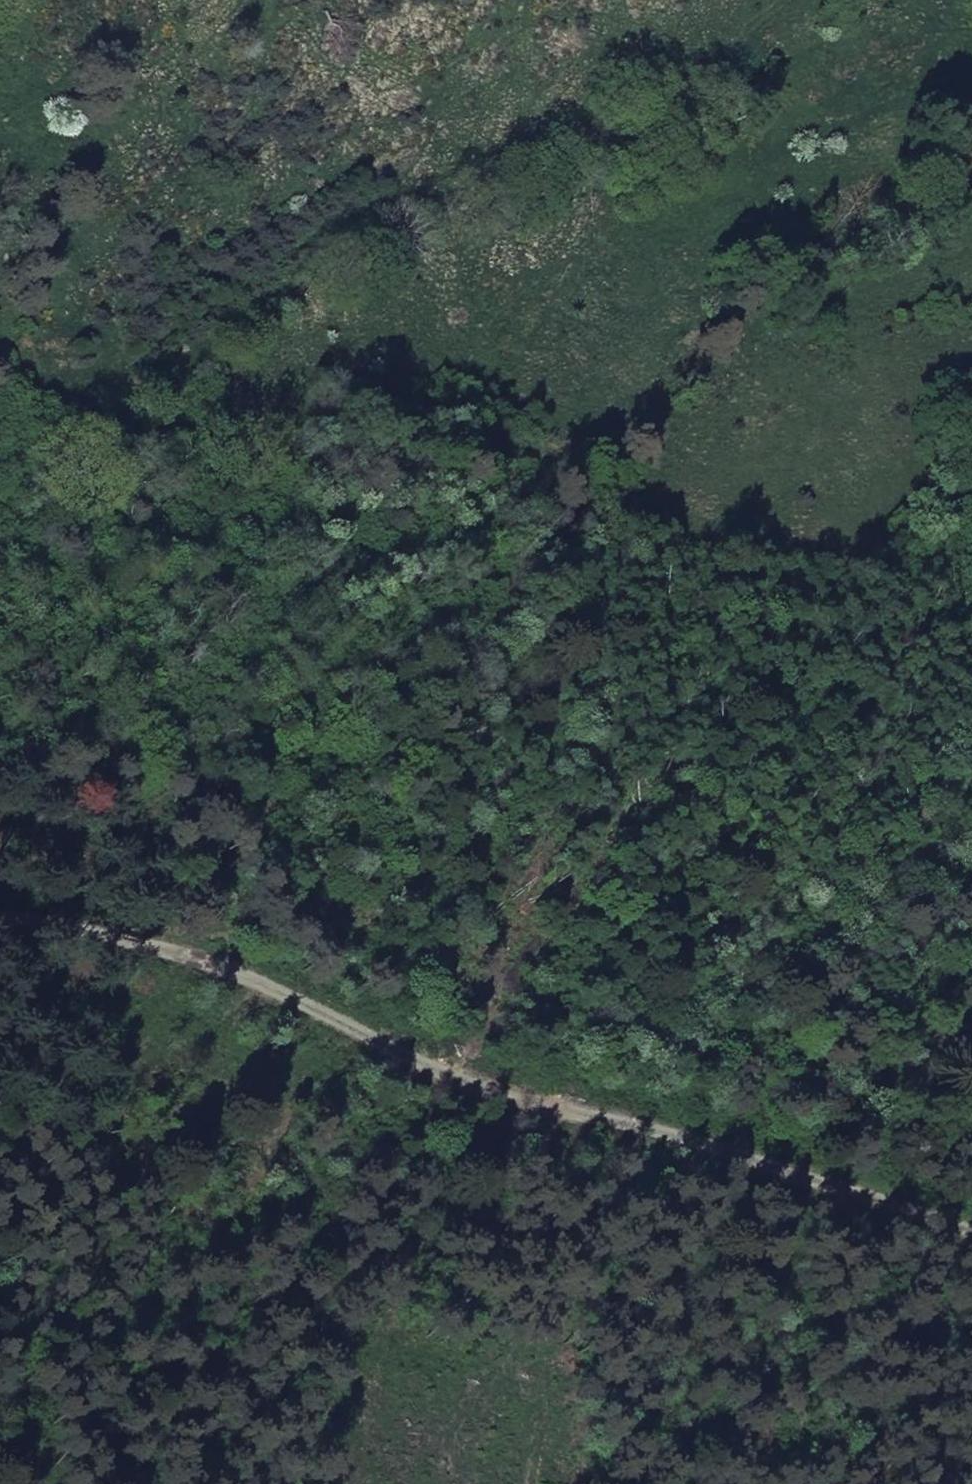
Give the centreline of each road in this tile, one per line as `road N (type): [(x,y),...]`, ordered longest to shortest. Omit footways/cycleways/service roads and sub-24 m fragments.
road 1 (track): [(0,903),(91,921),(244,968),(459,1076),(556,1106),(716,1135),(971,1225)]

